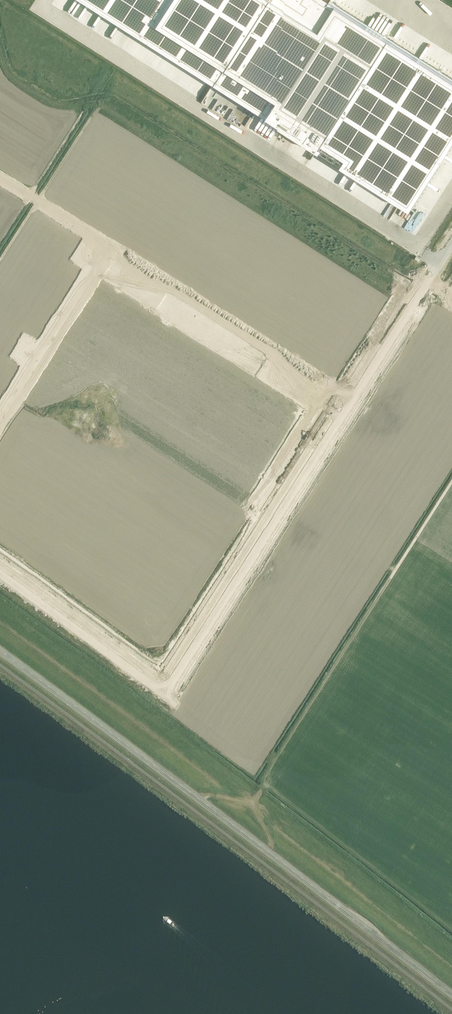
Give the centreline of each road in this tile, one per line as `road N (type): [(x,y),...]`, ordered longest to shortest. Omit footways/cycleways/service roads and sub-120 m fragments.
road 1 (unclassified): [(0,571),(168,688),(451,245)]
road 2 (tertiary): [(451,995),(0,651)]

